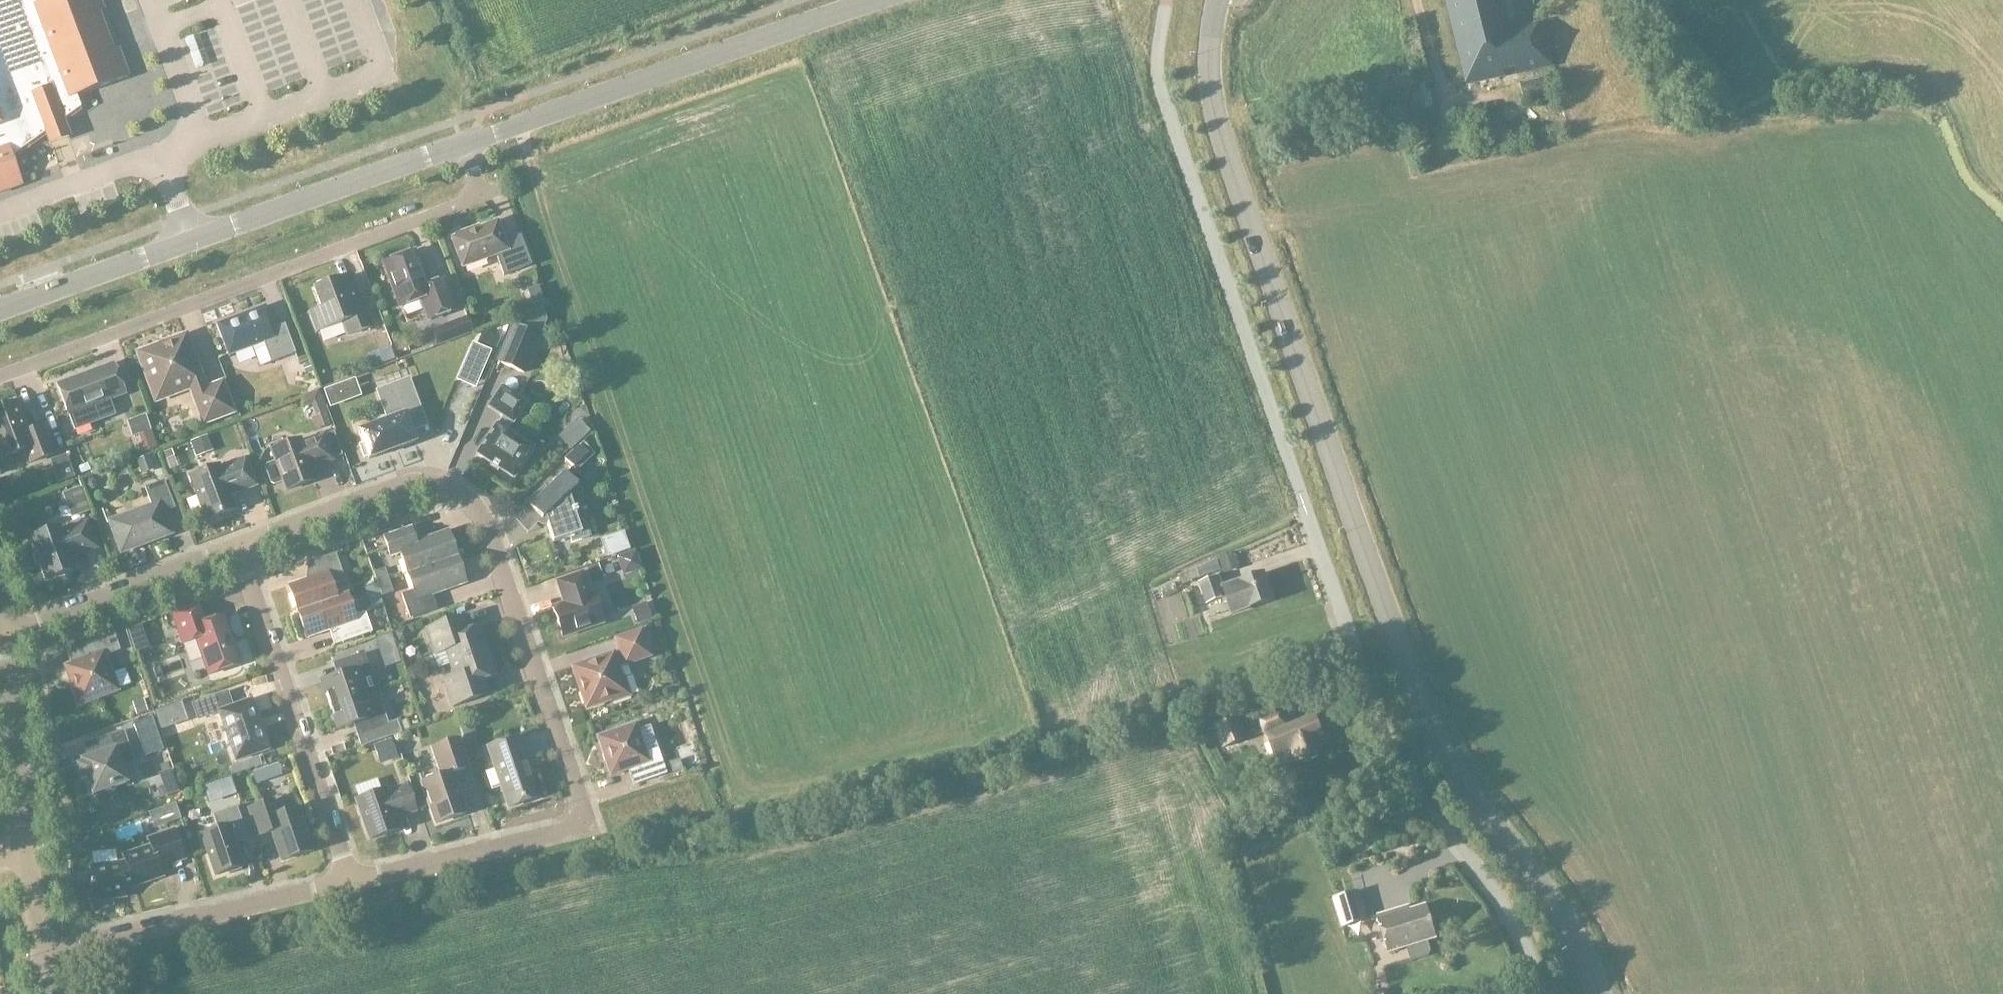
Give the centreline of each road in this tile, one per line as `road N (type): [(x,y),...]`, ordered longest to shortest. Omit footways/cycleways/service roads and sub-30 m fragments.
road 1 (unclassified): [(1598,993),(1562,919),(1441,755),(1416,698),(1214,117),(1207,66),(1217,0)]
road 2 (residential): [(349,882),(587,827),(483,524),(462,495),(405,484),(235,547)]
road 3 (residential): [(1542,993),(1504,907),(1397,759),(1302,505)]
road 4 (residential): [(0,376),(480,196)]
road 5 (tertiary): [(0,310),(462,144)]
road 6 (tertiary): [(462,144),(877,0)]
road 7 (residential): [(349,882),(235,547)]
road 8 (residential): [(39,954),(349,882)]
road 9 (residential): [(0,635),(202,560)]
road 10 (residential): [(25,848),(0,635)]

